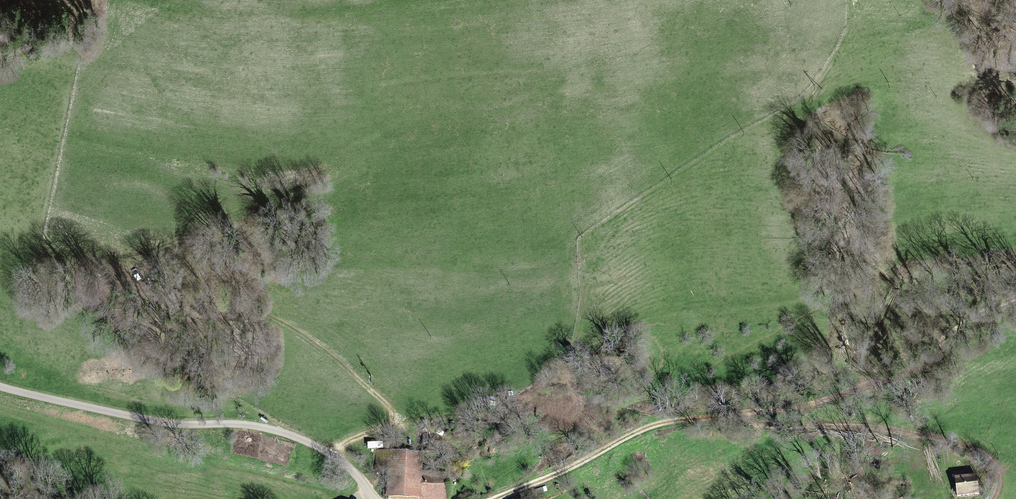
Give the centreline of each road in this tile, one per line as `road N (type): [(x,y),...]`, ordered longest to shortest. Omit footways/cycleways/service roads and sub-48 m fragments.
road 1 (track): [(335,459),(340,448),(398,420),(276,316),(157,288),(125,263),(304,184)]
road 2 (unclassified): [(375,498),(335,459),(269,428),(169,424),(0,389)]
road 3 (track): [(1015,305),(863,389),(730,416)]
road 4 (track): [(730,416),(967,447),(995,469),(993,498)]
road 5 (track): [(730,416),(653,424),(502,498)]

